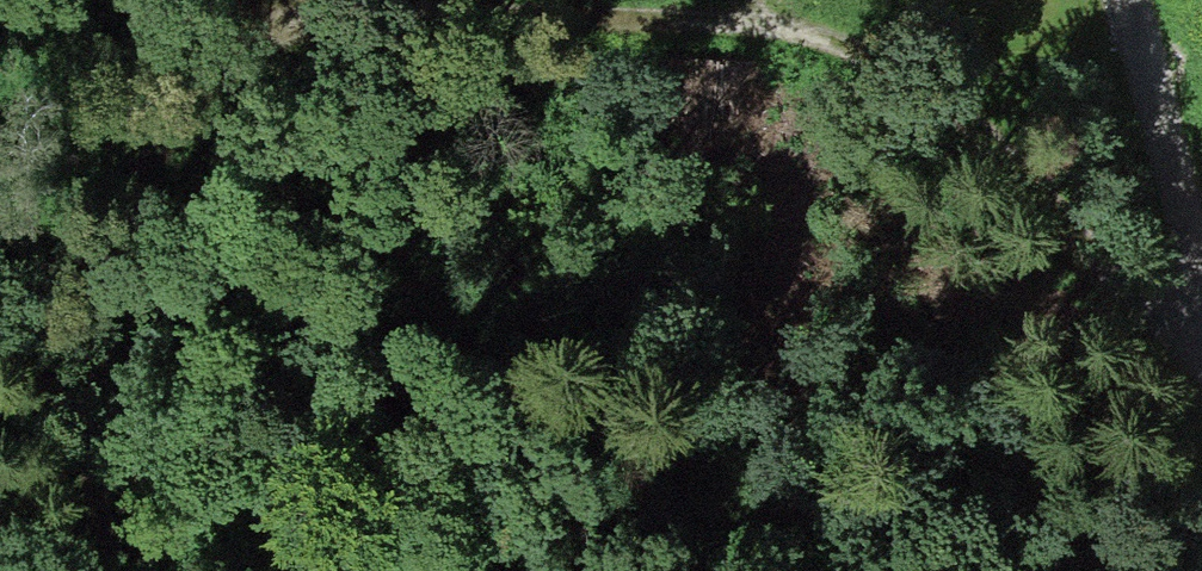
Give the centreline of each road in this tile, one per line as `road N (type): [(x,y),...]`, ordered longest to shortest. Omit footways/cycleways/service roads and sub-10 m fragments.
road 1 (track): [(1201,333),(1165,323),(1004,142),(935,83),(828,29),(698,21),(274,28),(222,0)]
road 2 (track): [(274,28),(151,166),(95,317),(112,570)]
road 3 (track): [(1201,301),(1133,0)]

